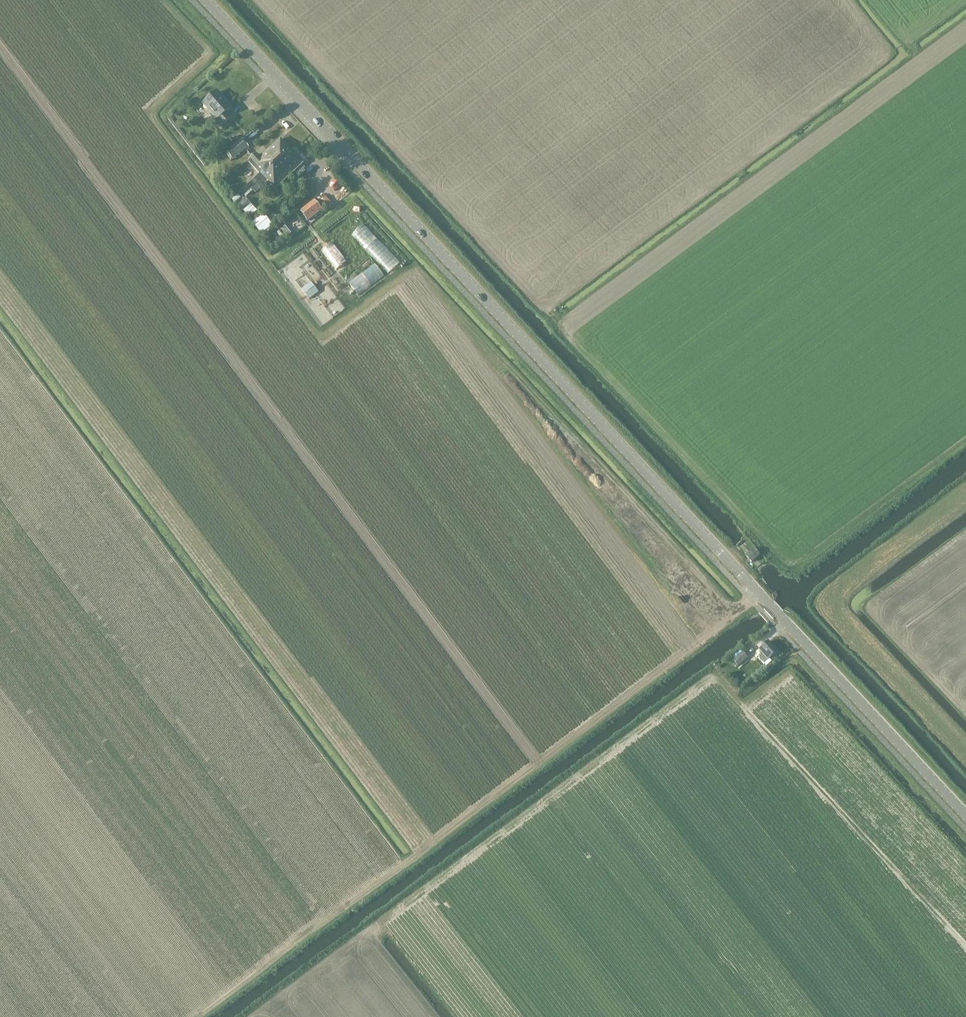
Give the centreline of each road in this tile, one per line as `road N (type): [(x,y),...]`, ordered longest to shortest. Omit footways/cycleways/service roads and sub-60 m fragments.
road 1 (tertiary): [(965,818),(207,0)]

